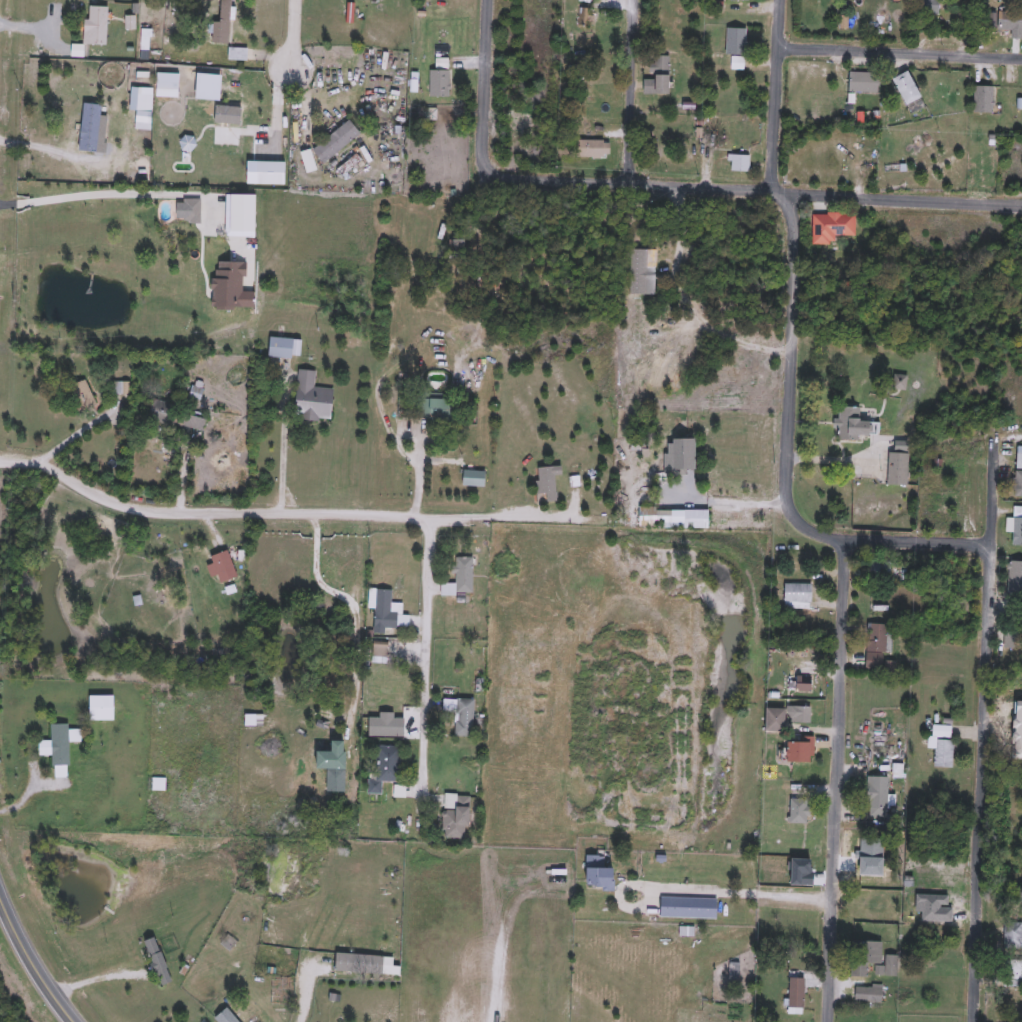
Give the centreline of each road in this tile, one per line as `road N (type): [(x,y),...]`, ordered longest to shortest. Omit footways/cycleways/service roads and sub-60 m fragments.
road 1 (residential): [(487,0),(483,155),(490,176),(775,198),(789,212),(786,486),(797,518),(838,538),(991,541)]
road 2 (residential): [(973,1021),(993,446),(1021,428)]
road 3 (residential): [(827,1021),(844,538)]
road 4 (residential): [(416,515),(131,500),(28,459),(0,457)]
road 5 (residential): [(416,515),(430,544),(416,846)]
road 6 (residential): [(1021,206),(775,198)]
road 7 (residential): [(778,50),(1021,61)]
road 8 (residential): [(779,0),(775,198)]
road 9 (residential): [(627,186),(633,0)]
road 10 (tertiary): [(76,1021),(28,962),(0,910)]

